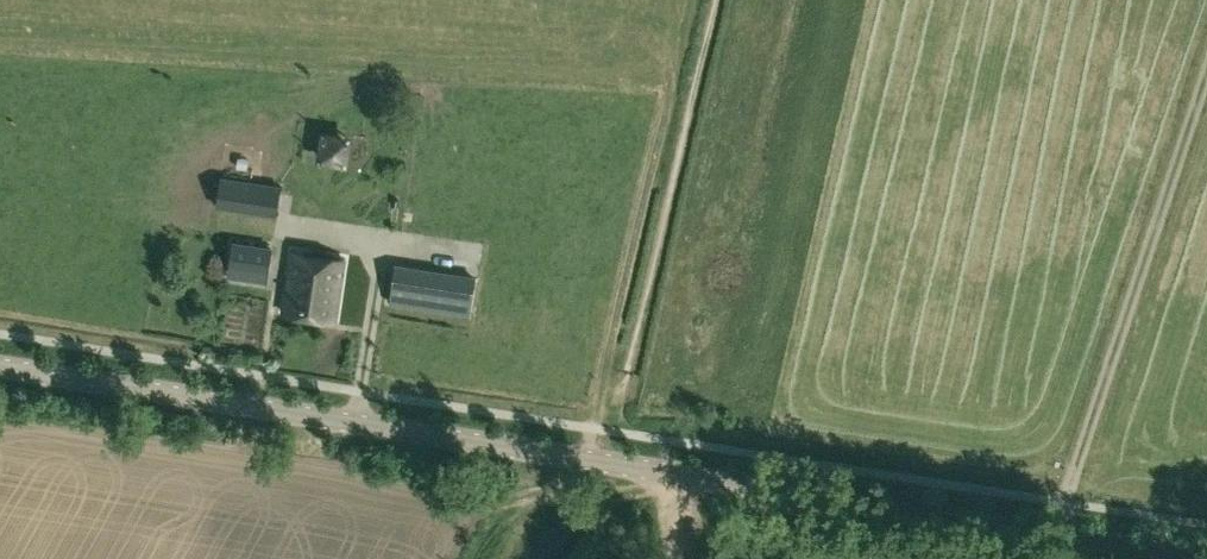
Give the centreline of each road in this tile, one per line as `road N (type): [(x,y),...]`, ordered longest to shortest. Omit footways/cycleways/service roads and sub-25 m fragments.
road 1 (unclassified): [(1206,558),(0,366)]
road 2 (track): [(1206,73),(1076,466),(1062,534)]

